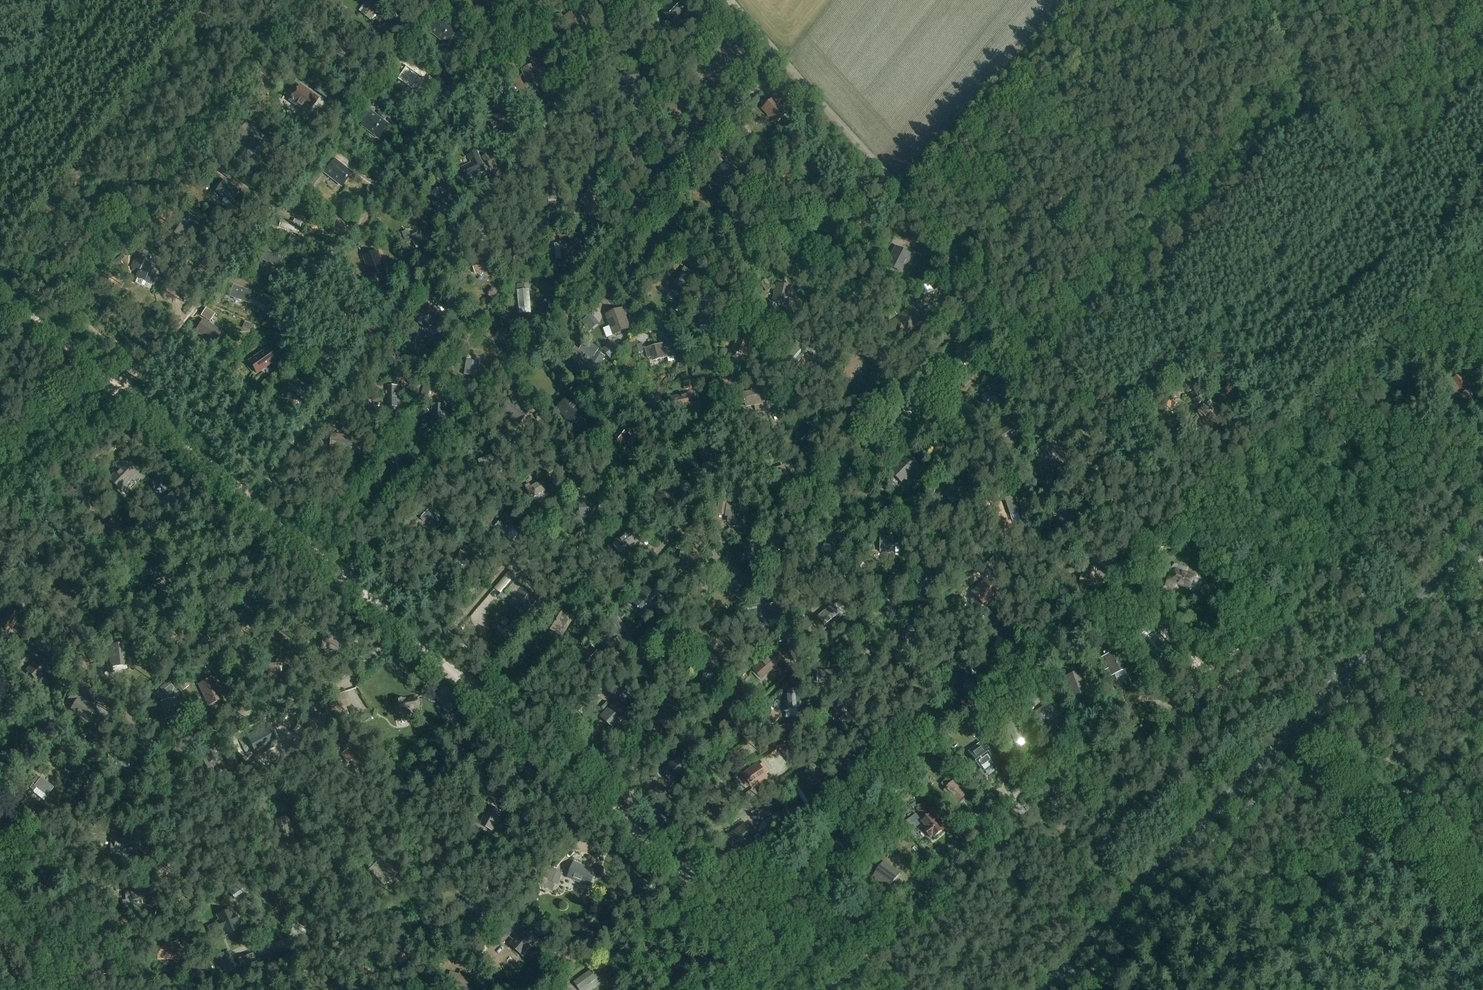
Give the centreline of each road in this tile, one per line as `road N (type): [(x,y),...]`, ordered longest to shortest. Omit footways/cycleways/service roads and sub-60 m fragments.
road 1 (track): [(1341,682),(726,0)]
road 2 (track): [(755,989),(725,928),(676,867),(409,625),(118,386)]
road 3 (track): [(345,577),(773,51)]
road 4 (track): [(644,0),(247,498)]
road 5 (secondary): [(1047,989),(1482,533)]
road 6 (track): [(404,620),(354,676),(171,755),(119,709),(0,568)]
road 7 (track): [(118,386),(168,343),(436,0)]
road 8 (track): [(508,713),(845,351)]
road 9 (track): [(829,989),(915,926),(1003,808),(1069,765),(1143,748),(1189,726),(1199,716),(1198,696)]
road 10 (track): [(676,867),(957,651),(1055,564)]
road 11 (track): [(538,0),(380,176),(365,217),(319,265),(285,324)]
road 12 (track): [(779,57),(613,263),(695,364),(711,365)]
road 13 (track): [(241,989),(313,943),(315,884),(371,843),(393,819),(403,787),(497,703)]
road 14 (track): [(636,831),(811,658),(864,630),(883,609),(888,585)]
road 15 (track): [(485,690),(481,602),(506,571),(548,551),(569,488),(591,478),(639,476),(669,449)]
road 16 (track): [(550,753),(733,550)]
road 17 (track): [(1304,721),(1482,908)]
road 18 (track): [(992,292),(812,472)]
road 19 (track): [(608,806),(763,649)]
road 20 (track): [(397,808),(432,921),(472,954)]
road 21 (track): [(118,386),(0,286)]
road 22 (track): [(1319,656),(1283,688),(1252,689),(1202,676),(1185,660)]
road 23 (track): [(0,463),(118,386)]
road 24 (track): [(462,514),(431,583),(443,600),(476,615)]
road 25 (track): [(312,895),(258,874),(204,825)]

